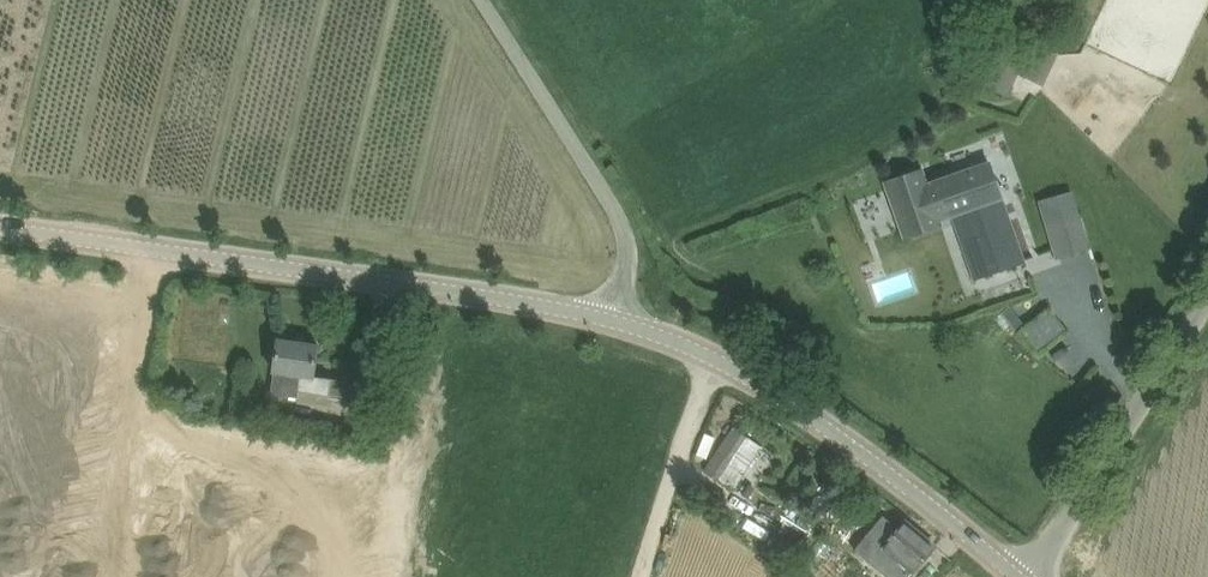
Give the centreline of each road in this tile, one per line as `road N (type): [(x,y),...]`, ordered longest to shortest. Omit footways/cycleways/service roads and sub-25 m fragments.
road 1 (tertiary): [(615,321),(500,298),(0,231)]
road 2 (tertiary): [(1016,576),(814,419),(710,356),(615,321)]
road 3 (unclassified): [(615,321),(627,257),(620,219),(485,0)]
road 4 (unclassified): [(1030,576),(1207,304)]
road 5 (track): [(649,576),(710,356)]

